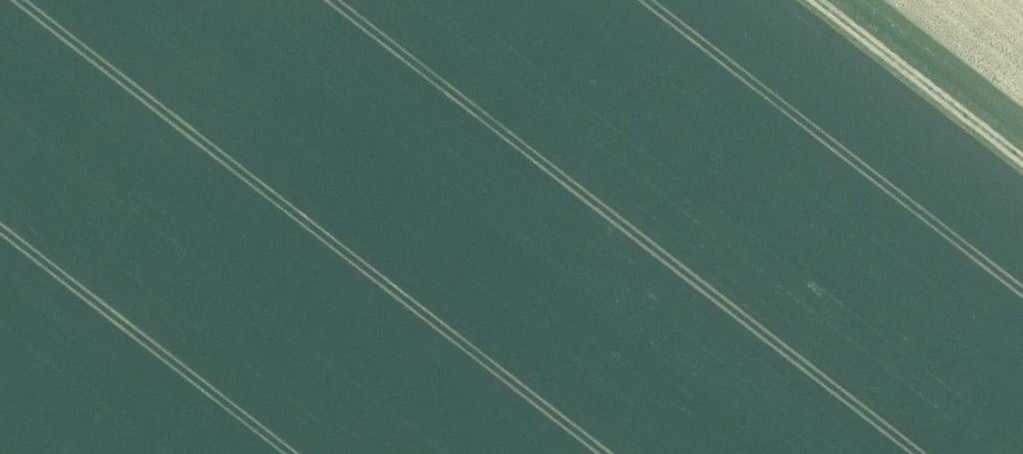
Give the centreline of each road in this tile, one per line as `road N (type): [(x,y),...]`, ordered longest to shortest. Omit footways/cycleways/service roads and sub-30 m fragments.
road 1 (track): [(1022,159),(820,0)]

